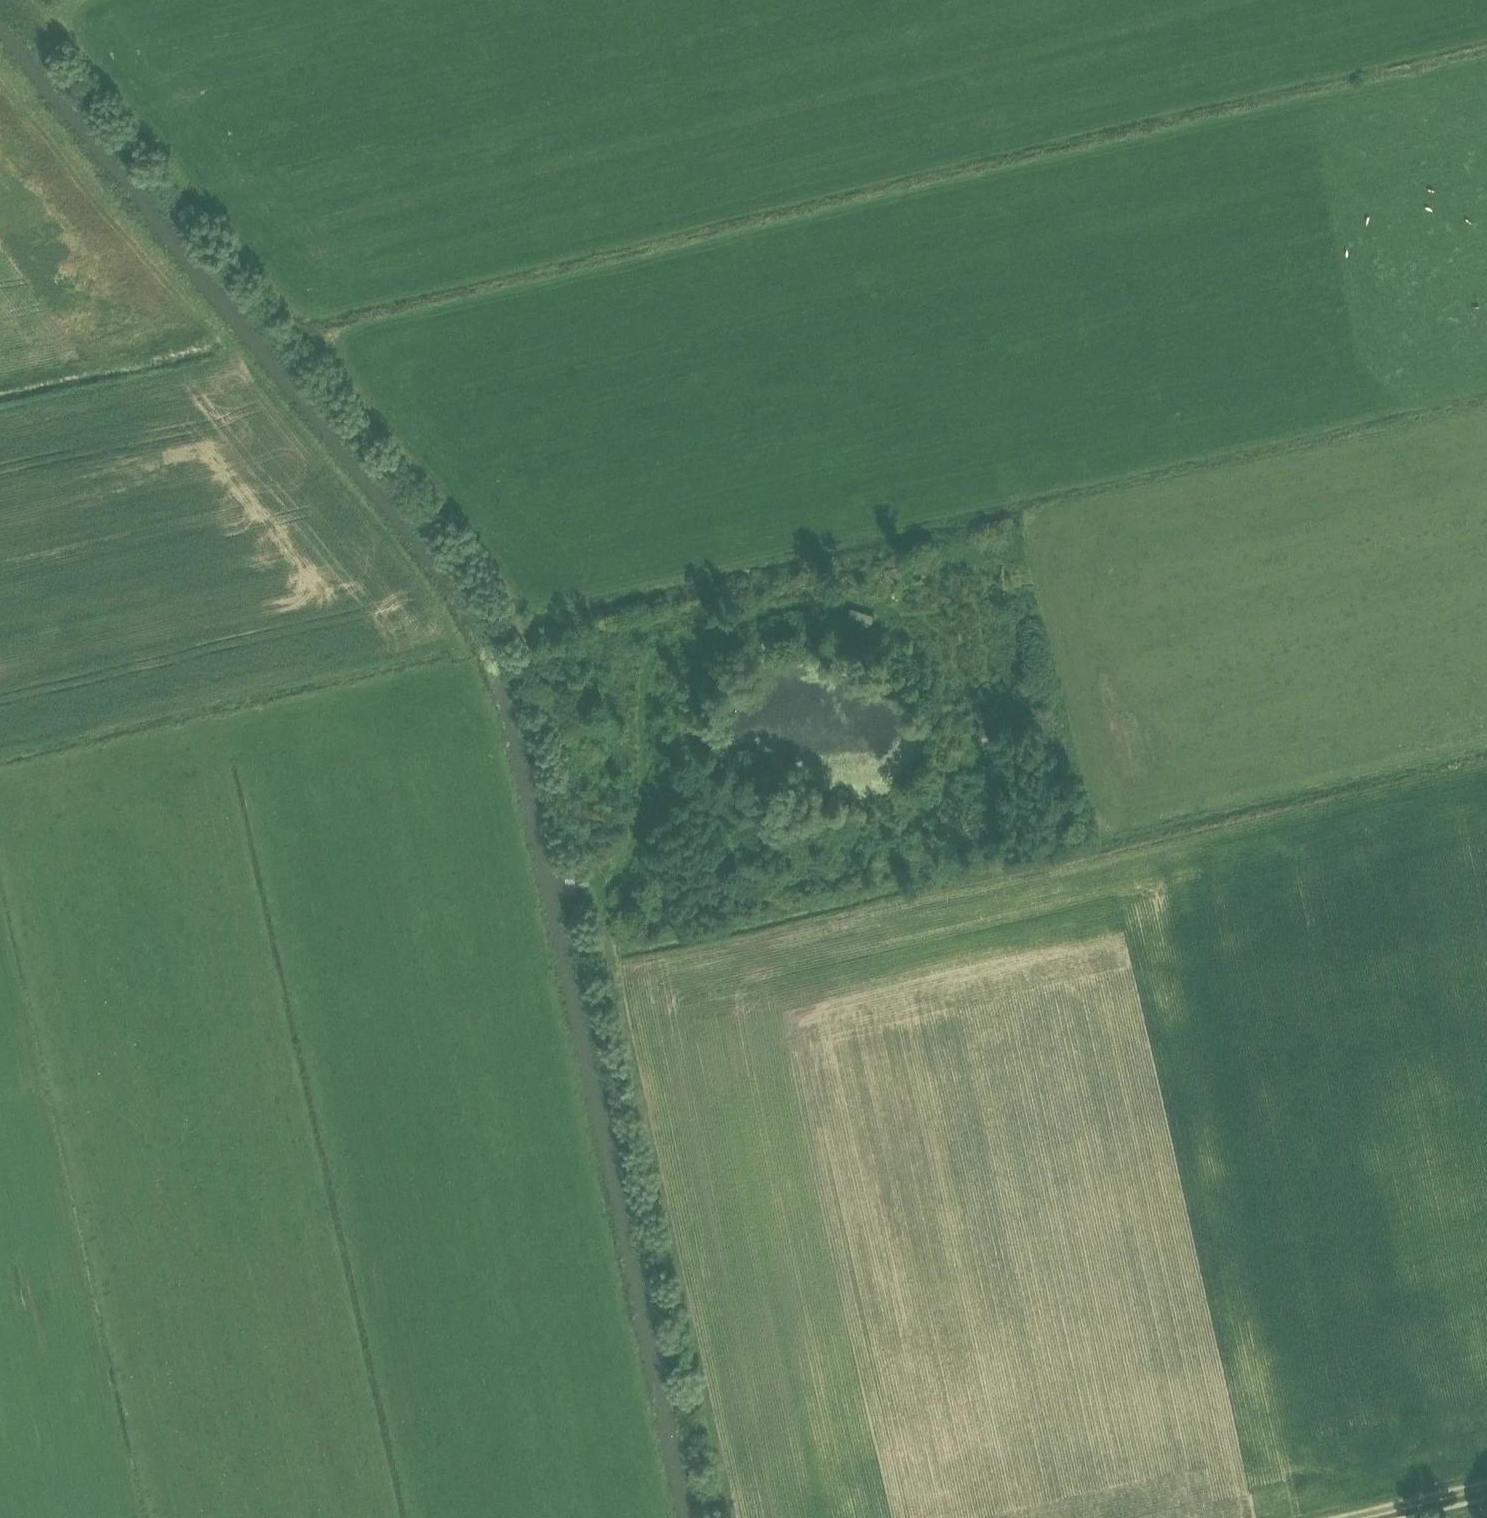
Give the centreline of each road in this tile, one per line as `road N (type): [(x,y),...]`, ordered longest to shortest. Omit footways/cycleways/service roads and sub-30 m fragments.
road 1 (track): [(1353,1517),(1486,1487)]

